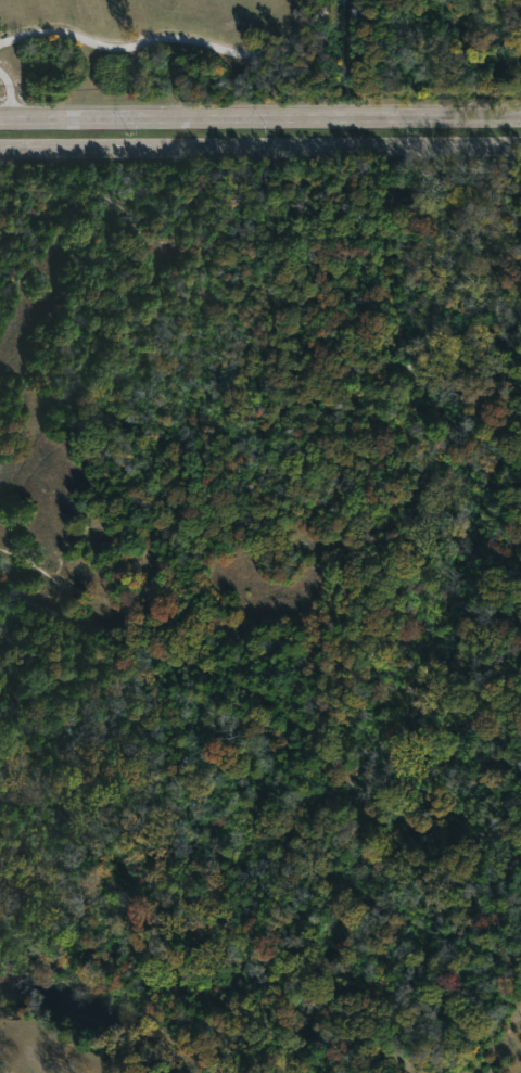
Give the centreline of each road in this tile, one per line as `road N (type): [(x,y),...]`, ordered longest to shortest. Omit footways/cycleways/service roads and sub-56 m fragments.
road 1 (primary): [(0,146),(520,141)]
road 2 (primary): [(520,115),(0,116)]

